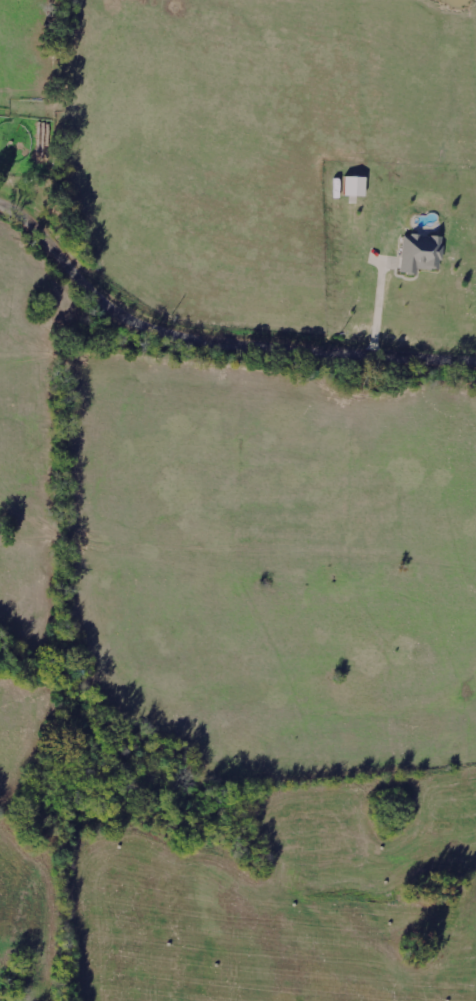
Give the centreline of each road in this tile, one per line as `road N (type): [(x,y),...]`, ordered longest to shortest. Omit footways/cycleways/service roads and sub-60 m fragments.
road 1 (residential): [(475,364),(169,337),(107,307),(36,227),(0,206)]

